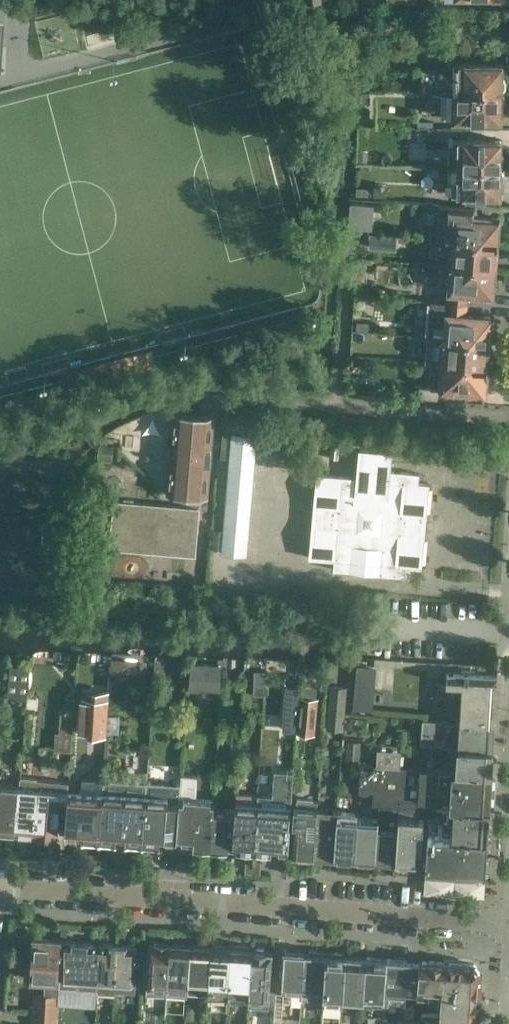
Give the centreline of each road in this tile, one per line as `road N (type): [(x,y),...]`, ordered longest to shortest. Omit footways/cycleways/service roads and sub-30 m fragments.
road 1 (residential): [(504,921),(0,888)]
road 2 (unclassified): [(508,416),(222,397)]

